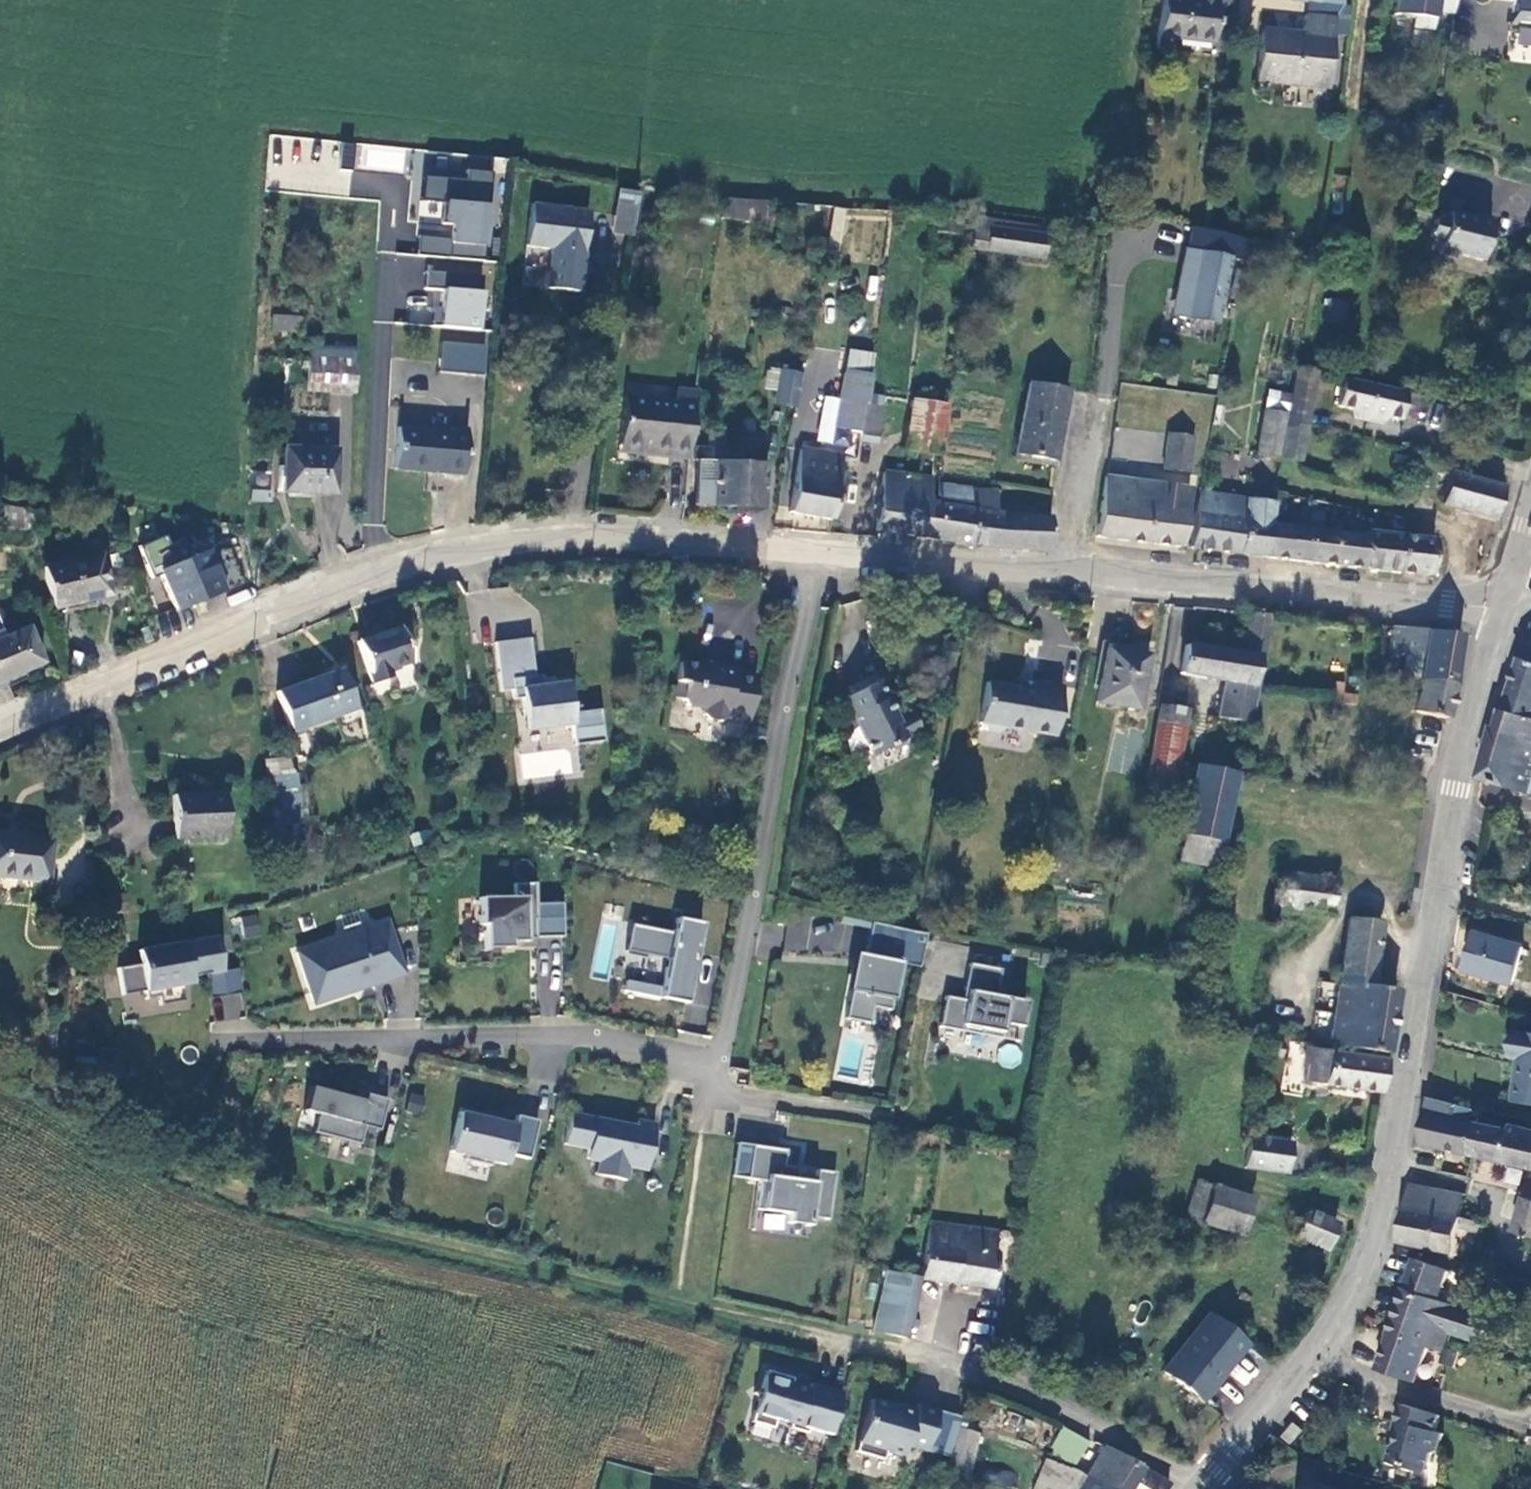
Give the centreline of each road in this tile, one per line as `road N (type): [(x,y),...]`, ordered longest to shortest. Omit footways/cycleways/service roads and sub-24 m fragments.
road 1 (residential): [(212,1042),(557,1035),(729,1069),(820,549)]
road 2 (track): [(914,1355),(223,1191),(55,1089),(0,1067)]
road 3 (secondary): [(1207,1483),(1336,1316),(1384,1204),(1444,865),(1507,597)]
road 4 (tertiary): [(0,728),(407,564),(562,536),(820,549)]
road 5 (tertiary): [(820,549),(1483,605),(1507,597)]
road 6 (residential): [(1207,1483),(1053,1399),(914,1355)]

